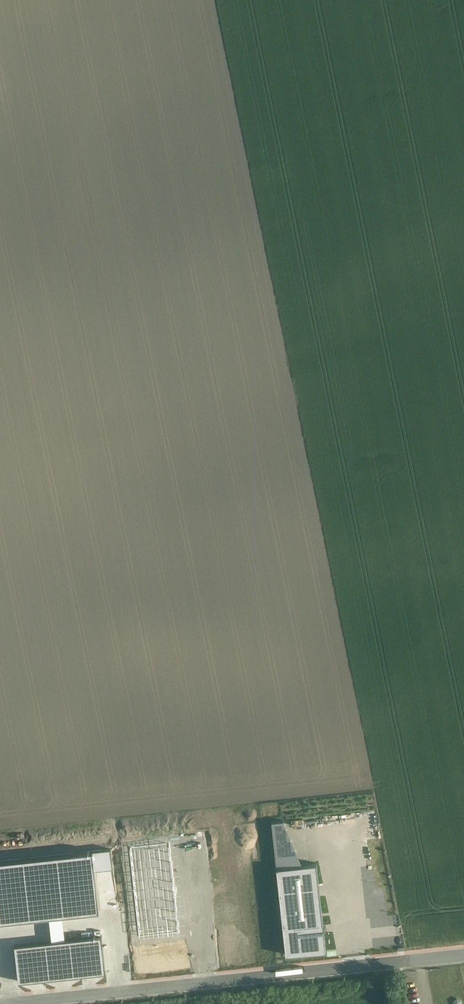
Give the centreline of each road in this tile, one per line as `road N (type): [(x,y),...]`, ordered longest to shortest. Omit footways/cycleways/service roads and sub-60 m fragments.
road 1 (residential): [(463,955),(17,1003)]

